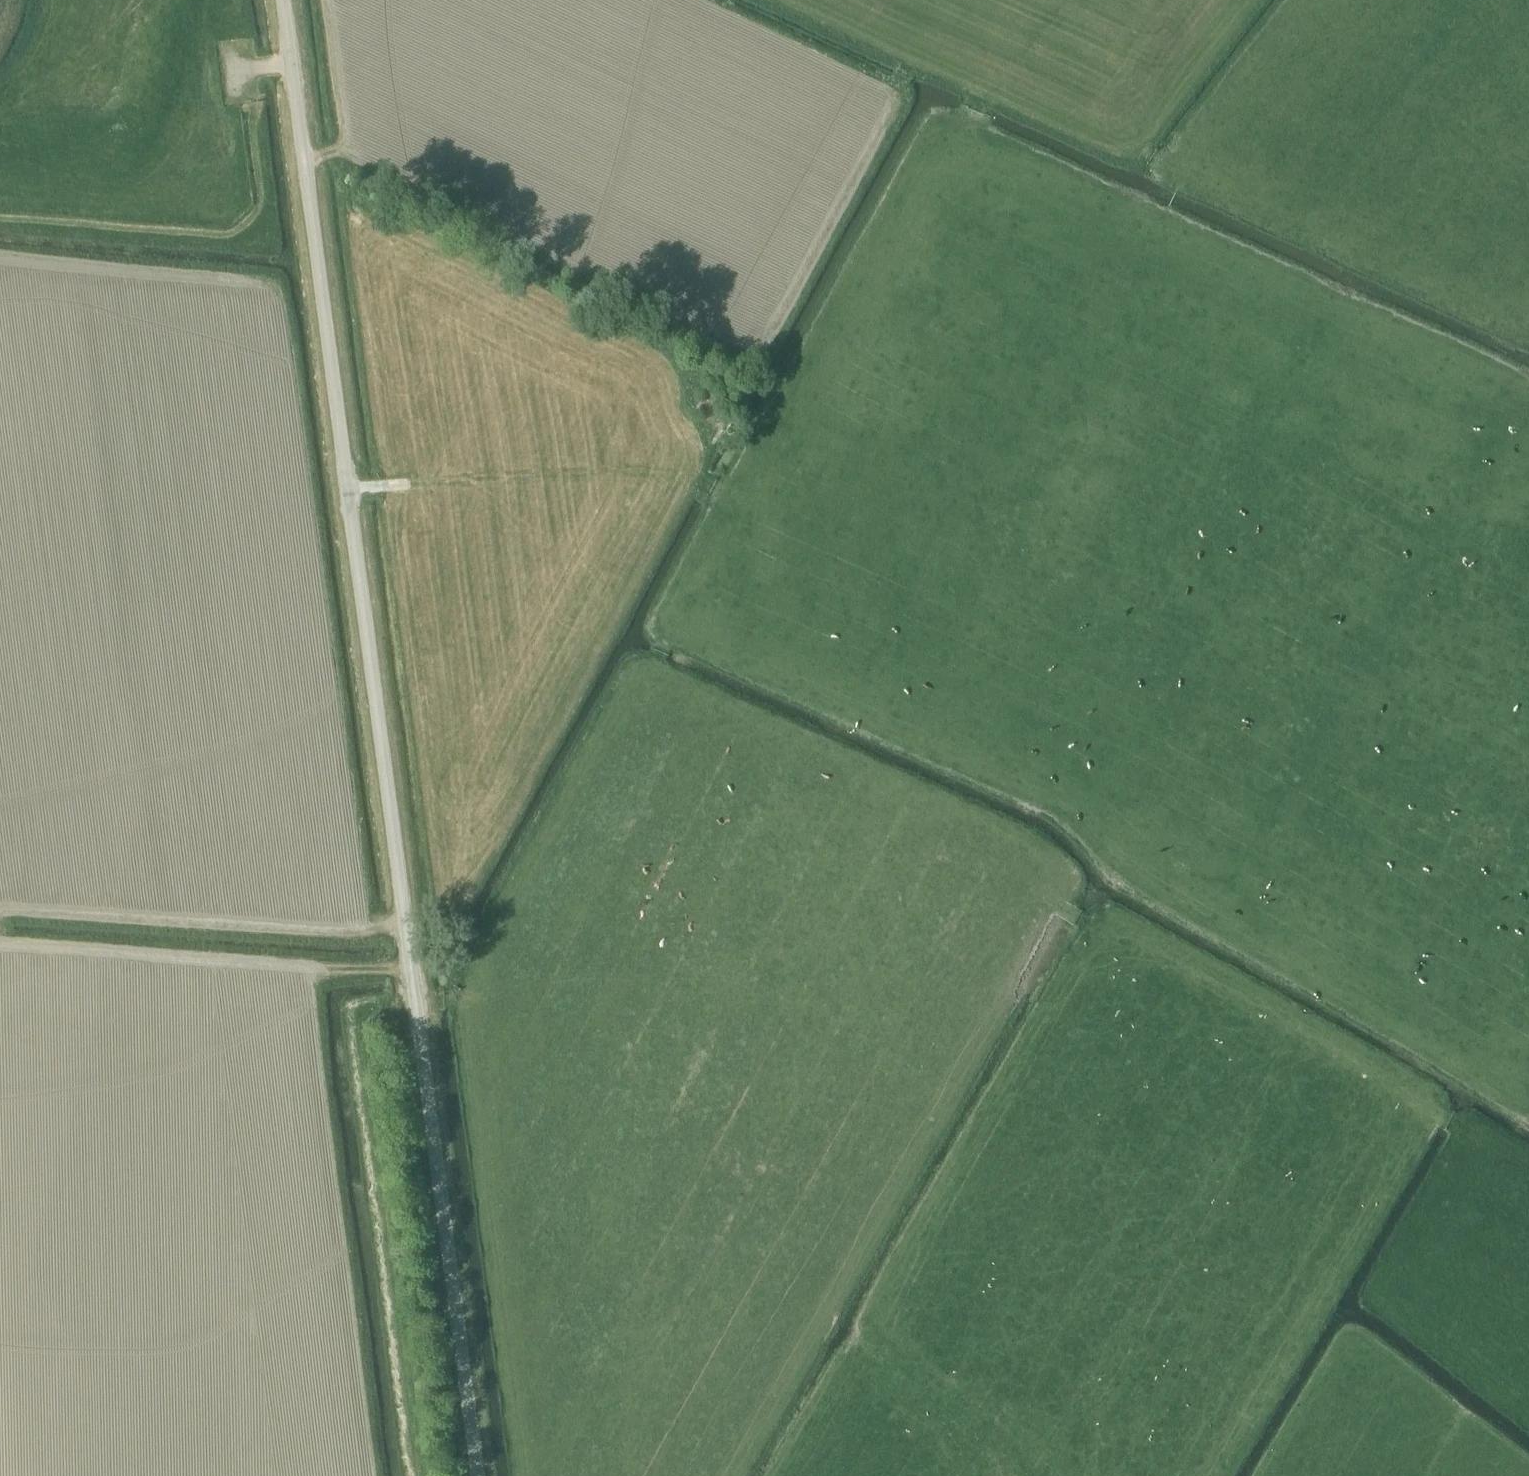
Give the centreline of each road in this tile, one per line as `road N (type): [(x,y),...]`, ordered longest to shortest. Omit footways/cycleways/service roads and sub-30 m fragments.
road 1 (unclassified): [(478,1475),(284,0)]

